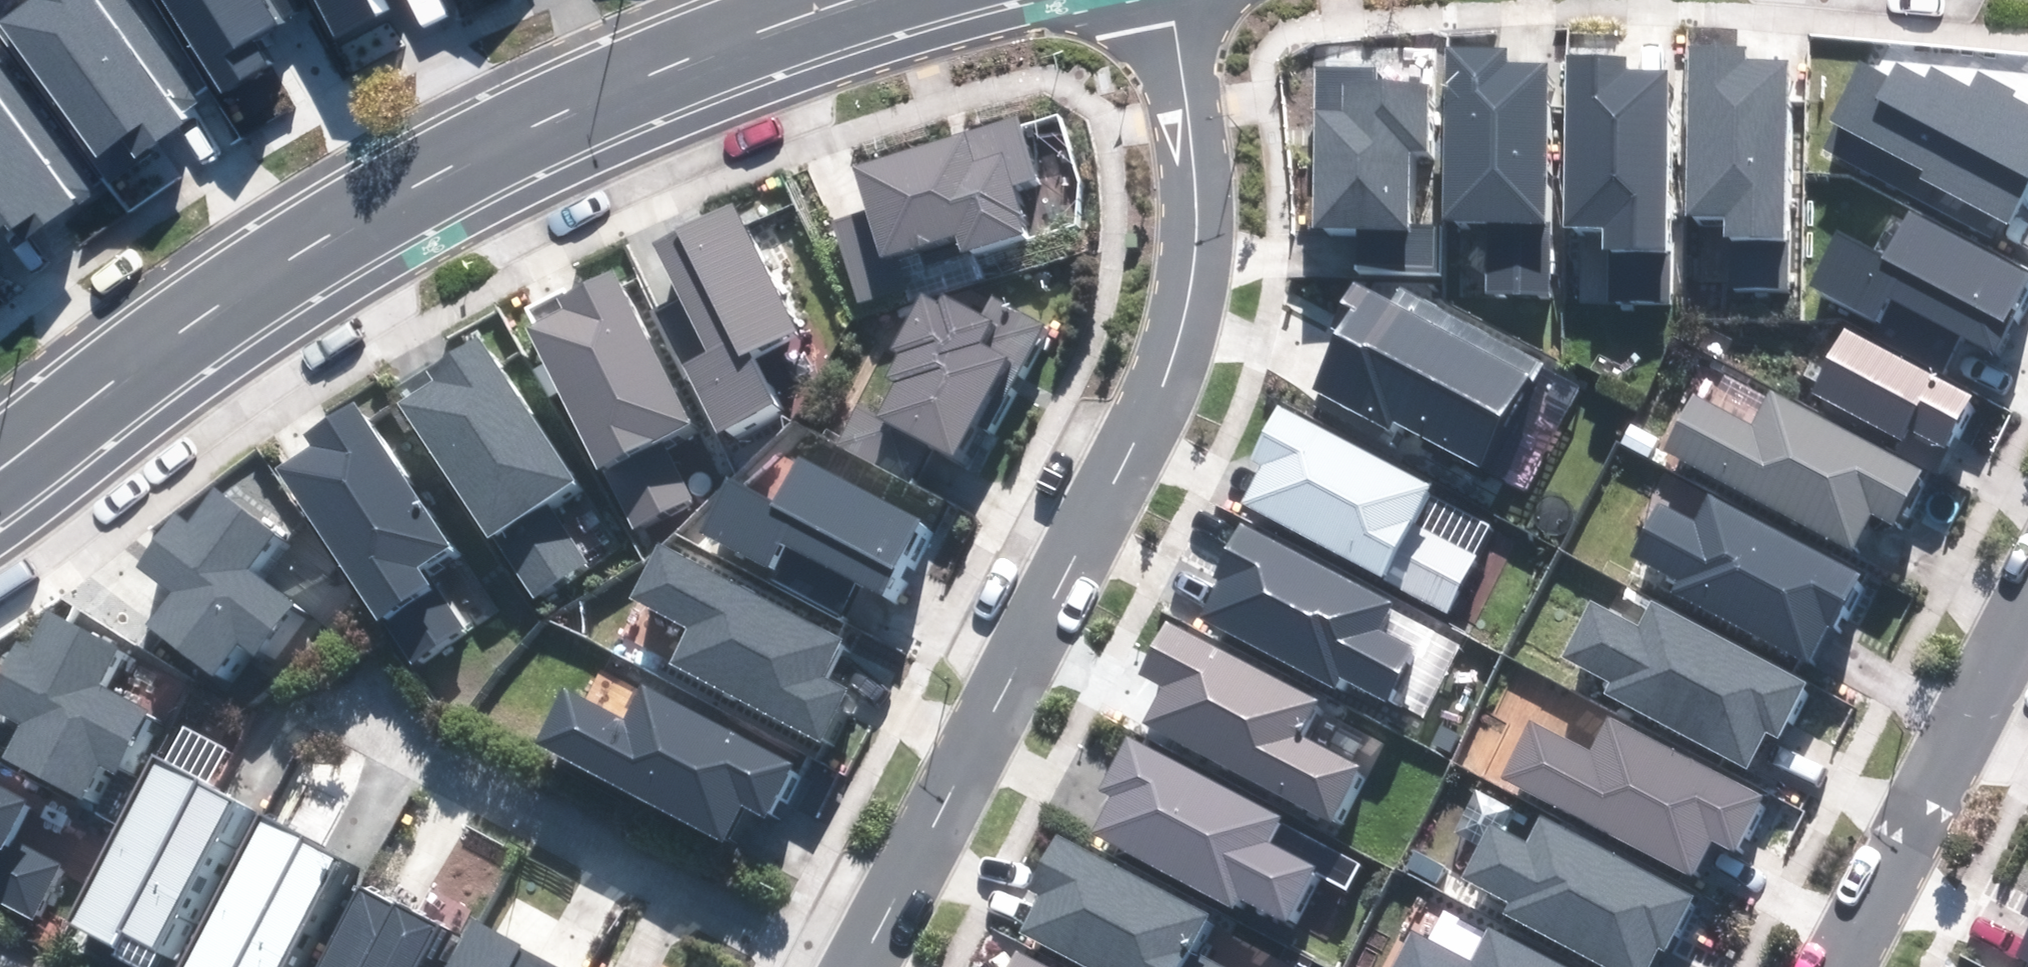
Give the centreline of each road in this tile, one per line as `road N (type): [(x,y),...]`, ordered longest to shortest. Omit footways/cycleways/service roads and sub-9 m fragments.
road 1 (residential): [(850,965),(1120,456),(1183,294),(1189,166),(1164,0)]
road 2 (residential): [(837,0),(725,36),(542,116),(369,207),(184,322),(0,460)]
road 3 (residential): [(850,965),(339,689)]
road 4 (residential): [(1848,966),(2027,623)]

